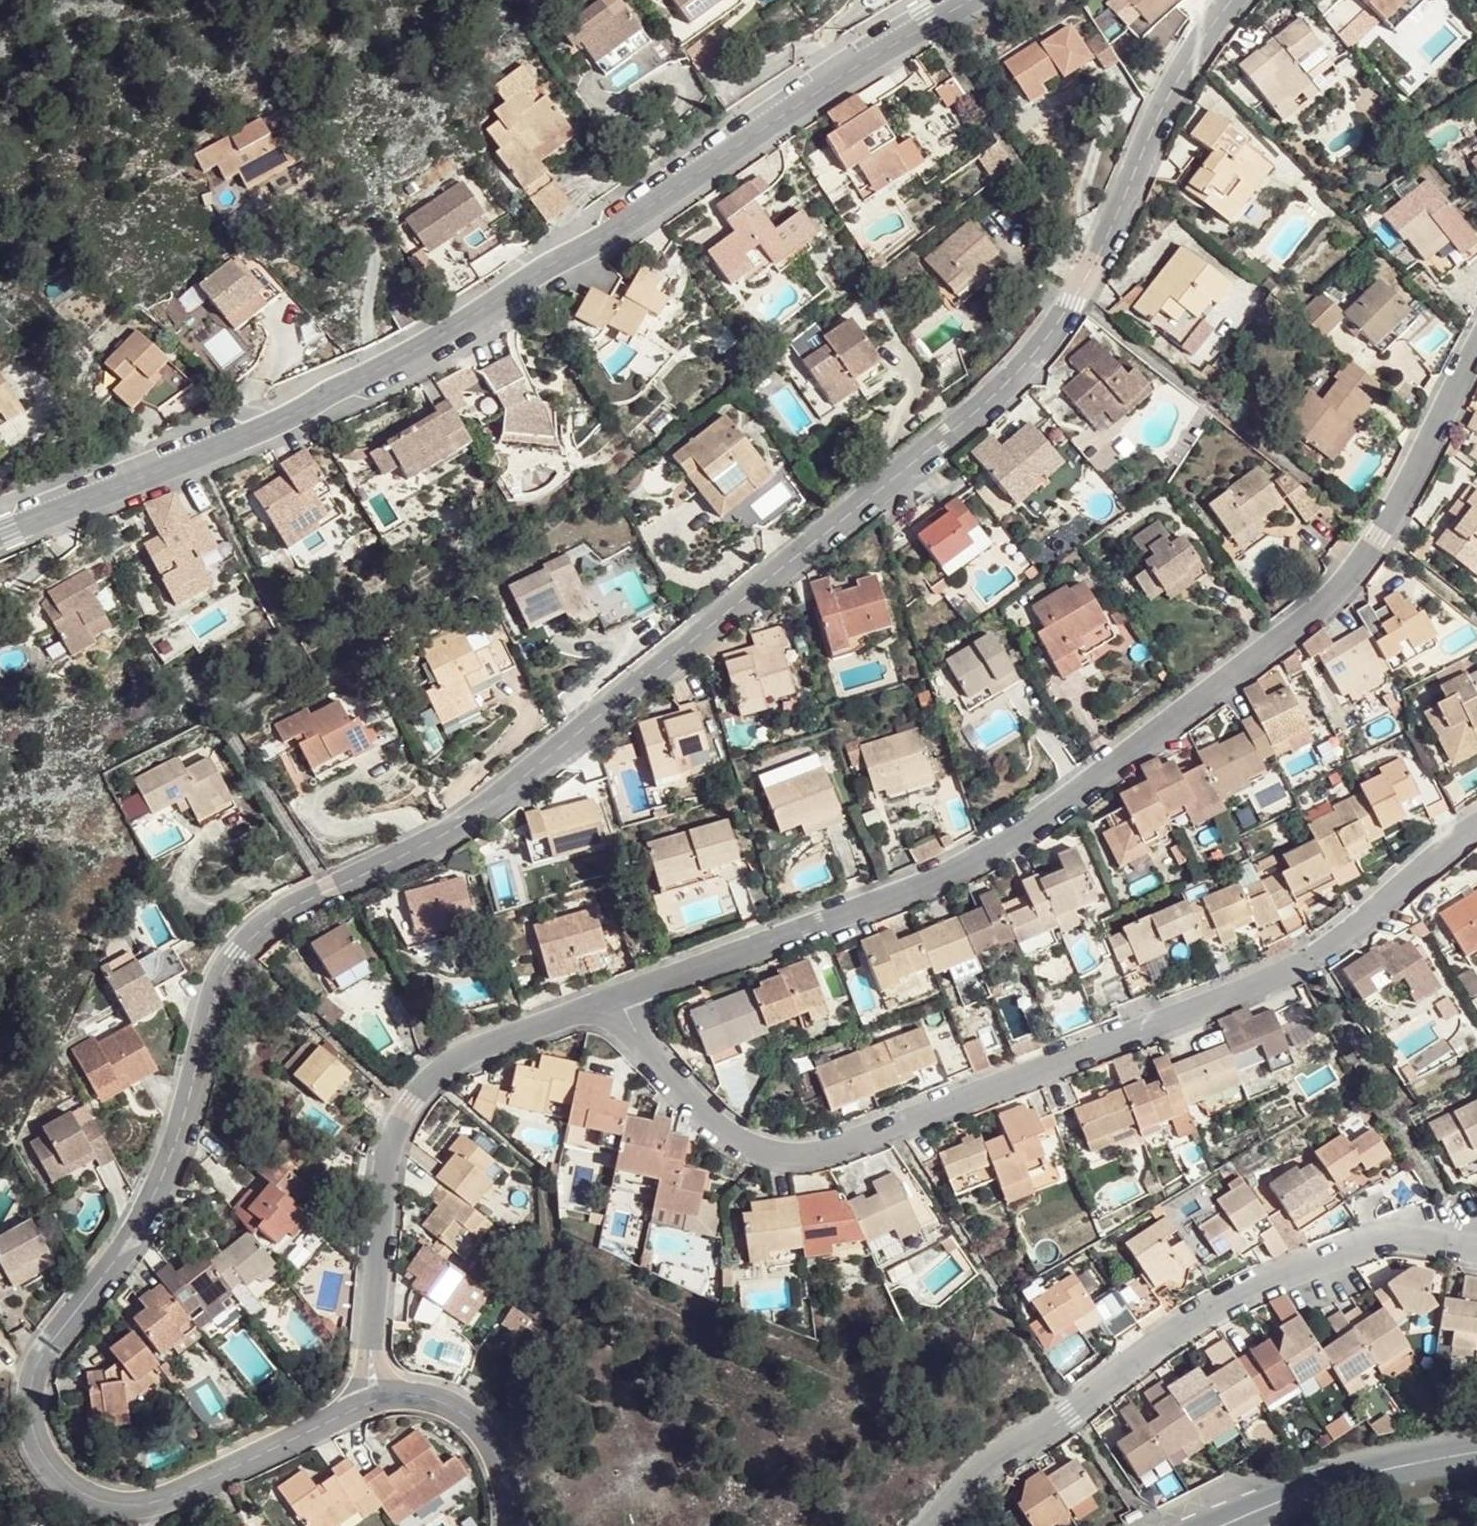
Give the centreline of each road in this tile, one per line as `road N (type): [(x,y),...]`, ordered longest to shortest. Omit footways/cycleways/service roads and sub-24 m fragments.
road 1 (residential): [(1231,0),(1166,93),(1077,293),(1024,365),(471,814),(280,915),(235,951),(212,997),(177,1140),(137,1232),(36,1369),(32,1433),(49,1467),(74,1491),(103,1503),(137,1503),(188,1488),(369,1400)]
road 2 (residential): [(605,1001),(965,865),(1026,829),(1283,640),(1346,581),(1378,538),(1476,353)]
road 3 (residential): [(0,534),(310,406),(460,324),(968,0)]
road 4 (residential): [(605,1001),(730,1133),(798,1157),(856,1147),(1300,969),(1476,819)]
road 5 (residential): [(929,1525),(986,1465),(1147,1345),(1225,1300),(1386,1233),(1476,1246)]
road 6 (residential): [(369,1400),(398,1121),(461,1055),(605,1001)]
road 7 (secondary): [(1215,1525),(1327,1484),(1476,1455)]
road 8 (residential): [(369,1400),(399,1393),(438,1399),(468,1417),(503,1475),(508,1525)]

